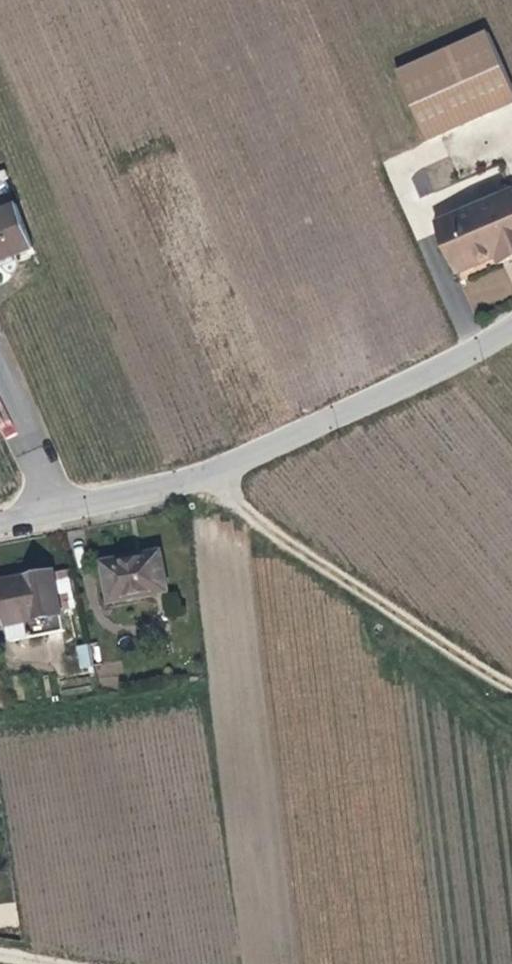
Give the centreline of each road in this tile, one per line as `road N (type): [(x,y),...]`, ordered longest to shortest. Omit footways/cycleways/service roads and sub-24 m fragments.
road 1 (track): [(511,678),(203,478)]
road 2 (unclassified): [(203,478),(455,364),(511,327)]
road 3 (residential): [(0,521),(203,478)]

